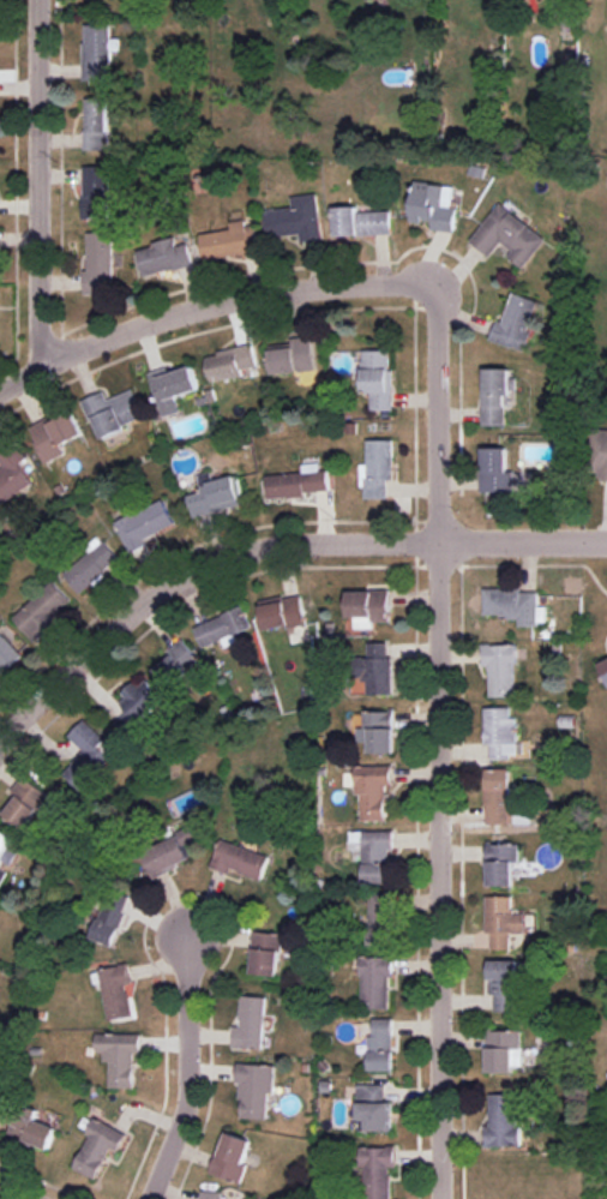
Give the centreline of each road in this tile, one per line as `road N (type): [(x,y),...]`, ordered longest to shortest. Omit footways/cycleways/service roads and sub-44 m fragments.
road 1 (residential): [(439,1198),(435,286)]
road 2 (residential): [(0,731),(127,615),(234,551),(280,542),(606,538)]
road 3 (residential): [(0,384),(40,356),(190,307),(324,282),(435,286)]
road 4 (residential): [(40,356),(39,0)]
road 5 (residential): [(145,1198),(184,1096),(188,940)]

